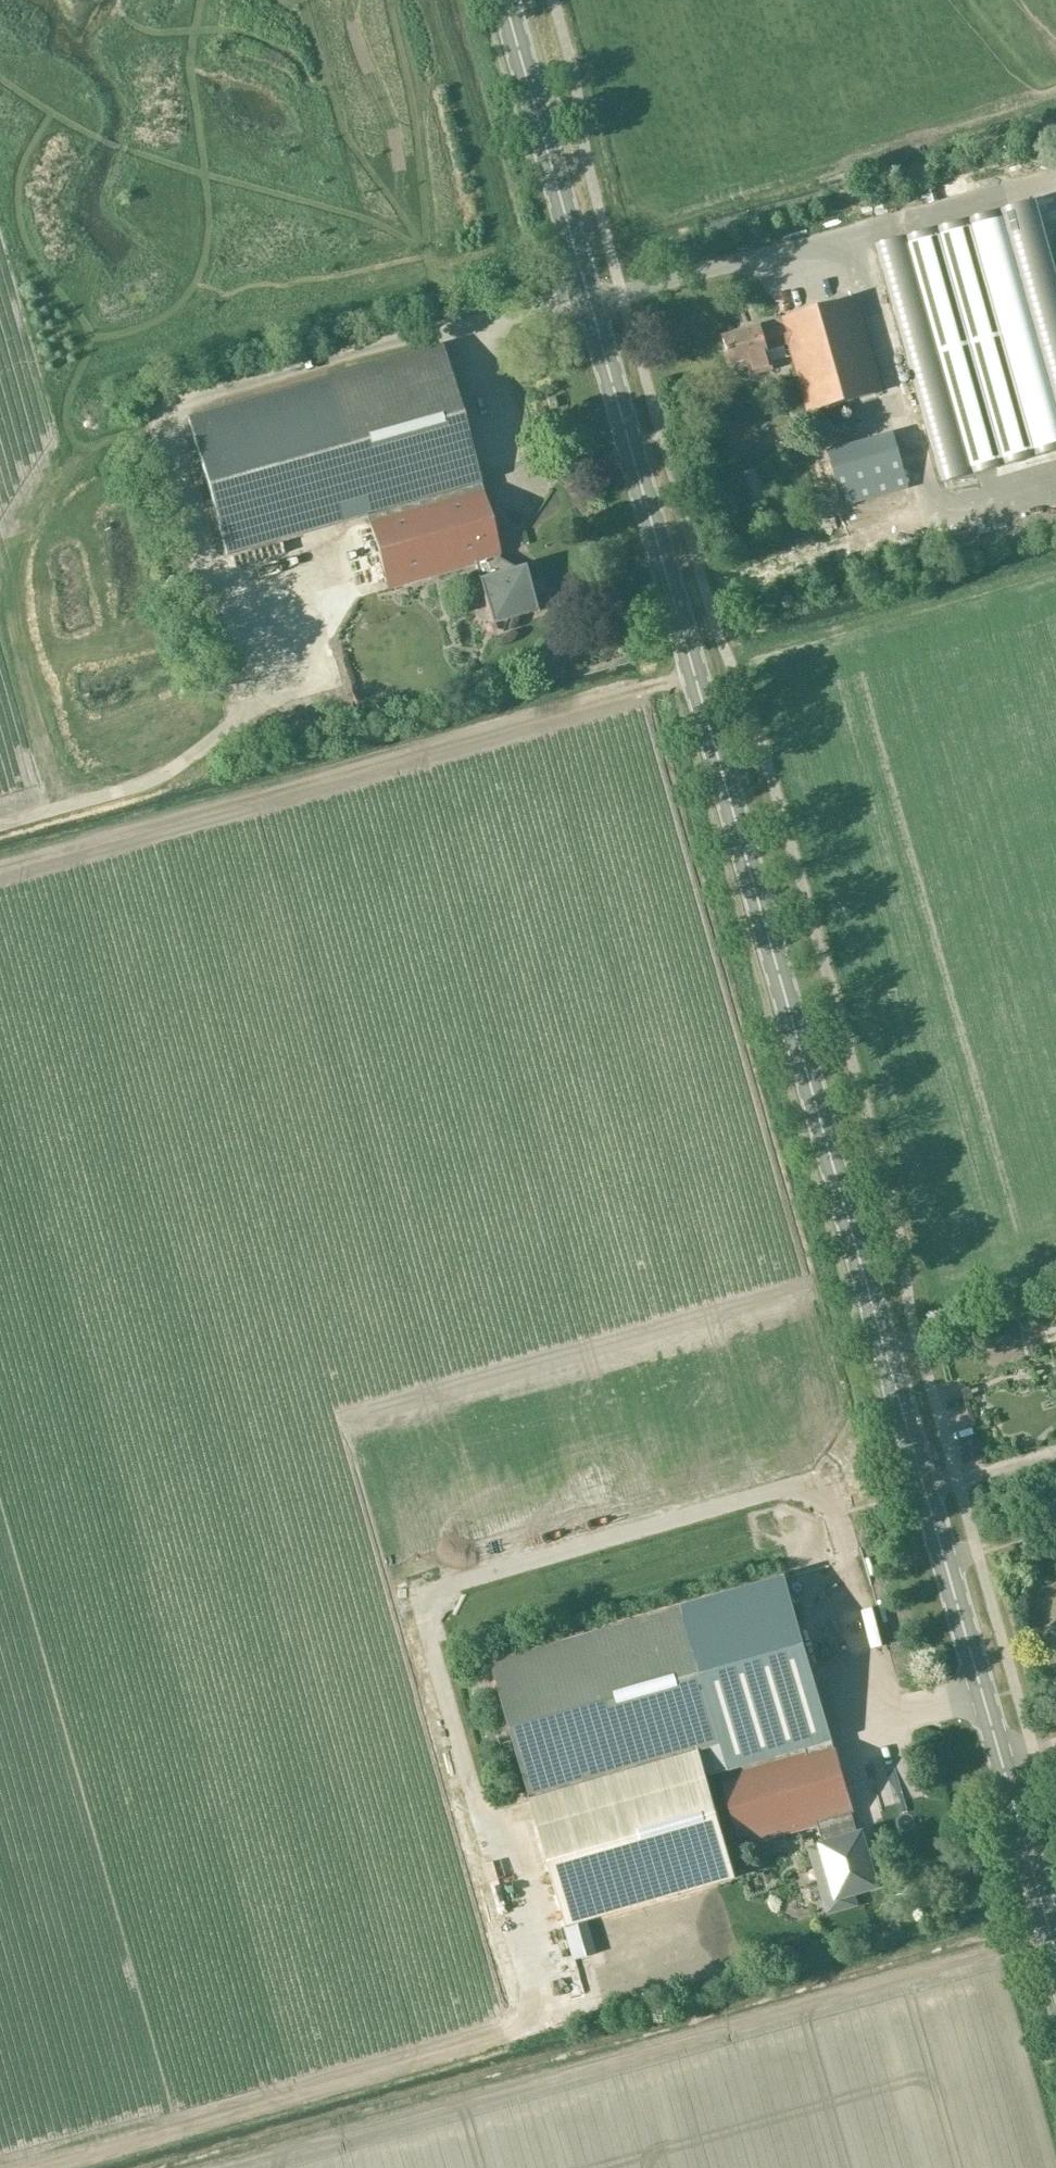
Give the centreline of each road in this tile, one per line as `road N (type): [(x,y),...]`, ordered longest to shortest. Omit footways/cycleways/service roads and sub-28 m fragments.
road 1 (secondary): [(1055,1952),(506,0)]

